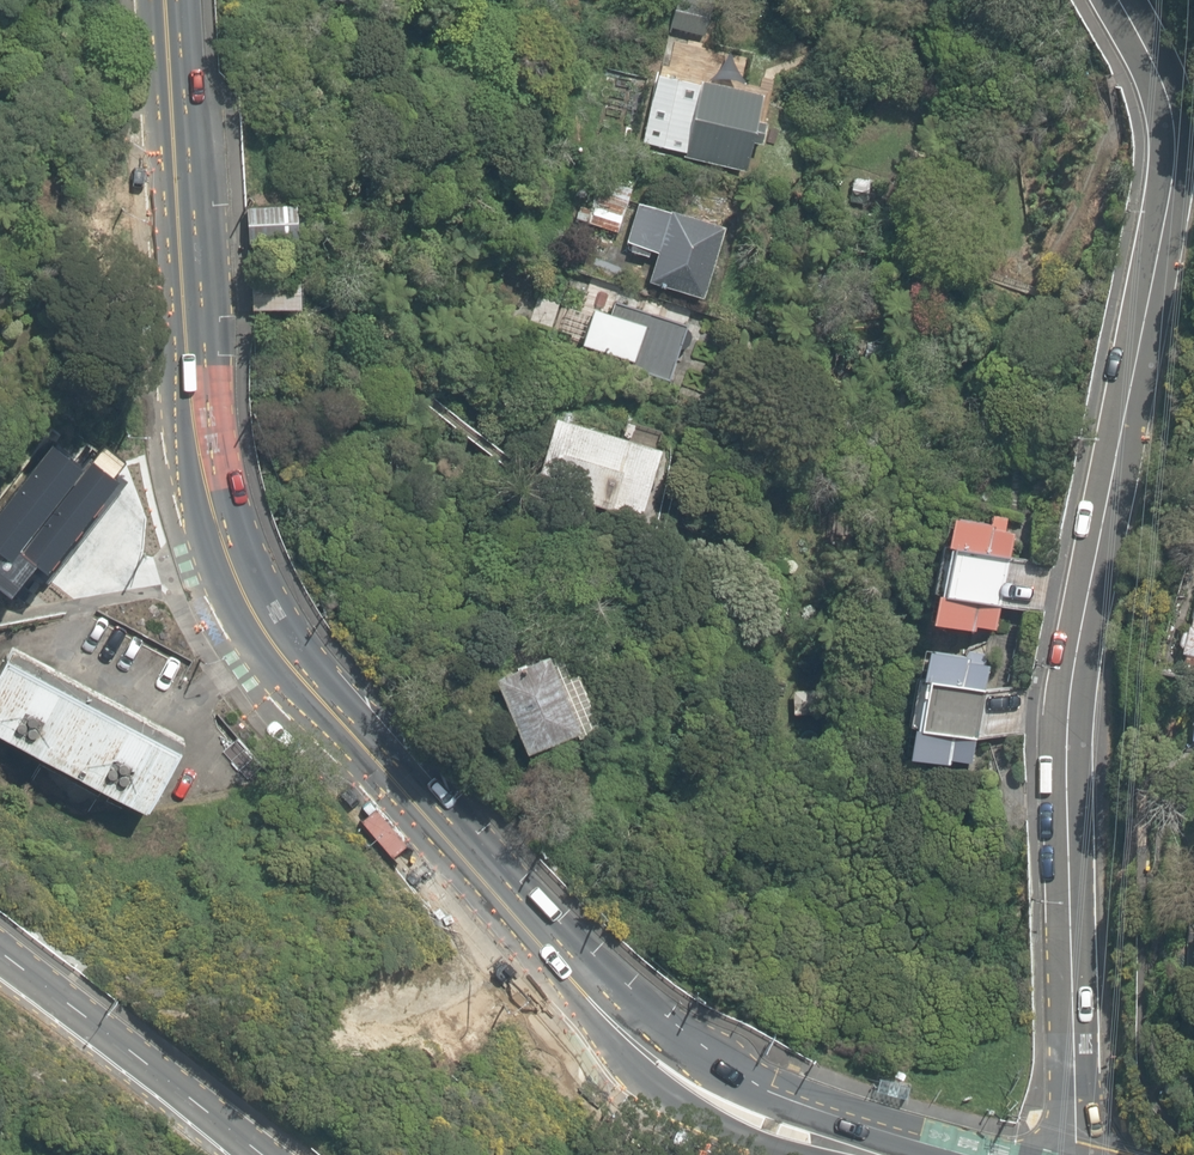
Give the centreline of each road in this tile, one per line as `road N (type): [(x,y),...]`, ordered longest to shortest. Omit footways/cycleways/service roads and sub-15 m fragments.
road 1 (secondary): [(874,1154),(741,1112),(608,1021),(255,616),(211,506),(190,386),(171,0)]
road 2 (secondary): [(1117,0),(1165,83),(1164,183),(1104,509),(1073,752),(1065,984),(1075,1154)]
road 3 (tertiary): [(265,1154),(0,948)]

